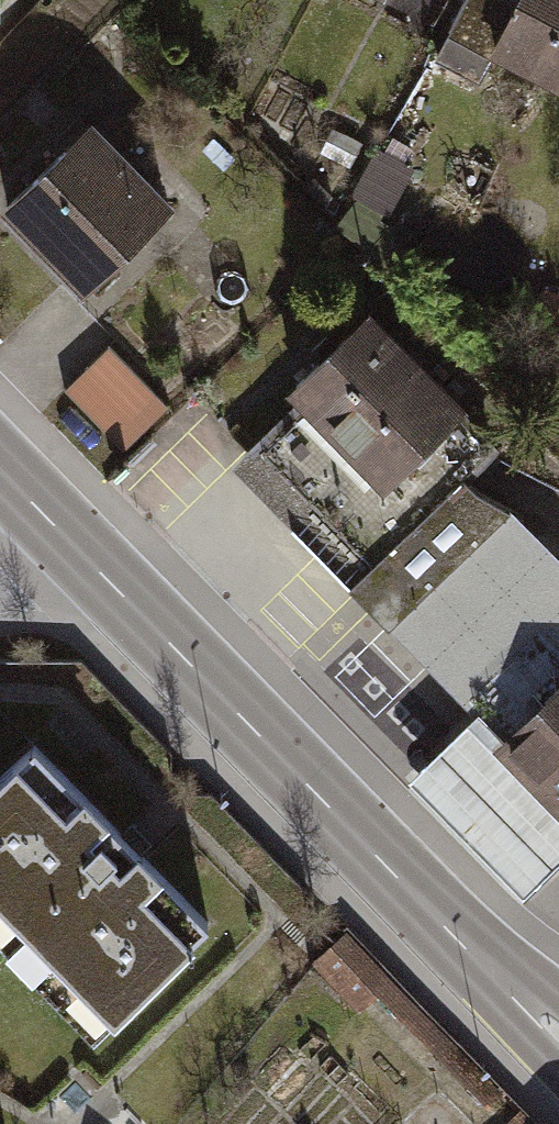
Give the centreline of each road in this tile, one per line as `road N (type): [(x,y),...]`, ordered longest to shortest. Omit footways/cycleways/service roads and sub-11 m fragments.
road 1 (secondary): [(558,1030),(47,525)]

